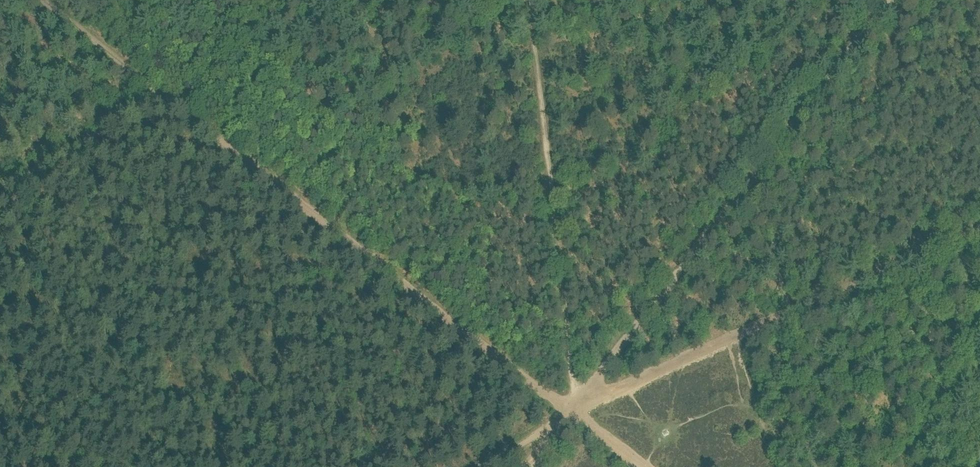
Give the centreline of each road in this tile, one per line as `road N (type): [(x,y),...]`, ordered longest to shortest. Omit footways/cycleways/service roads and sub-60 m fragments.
road 1 (track): [(162,96),(564,410)]
road 2 (track): [(529,0),(572,387),(564,410)]
road 3 (track): [(564,410),(735,199)]
road 4 (track): [(979,229),(740,334)]
road 5 (track): [(740,334),(564,410)]
road 6 (track): [(160,95),(0,191)]
road 7 (track): [(38,0),(162,96)]
road 8 (track): [(806,108),(890,0)]

